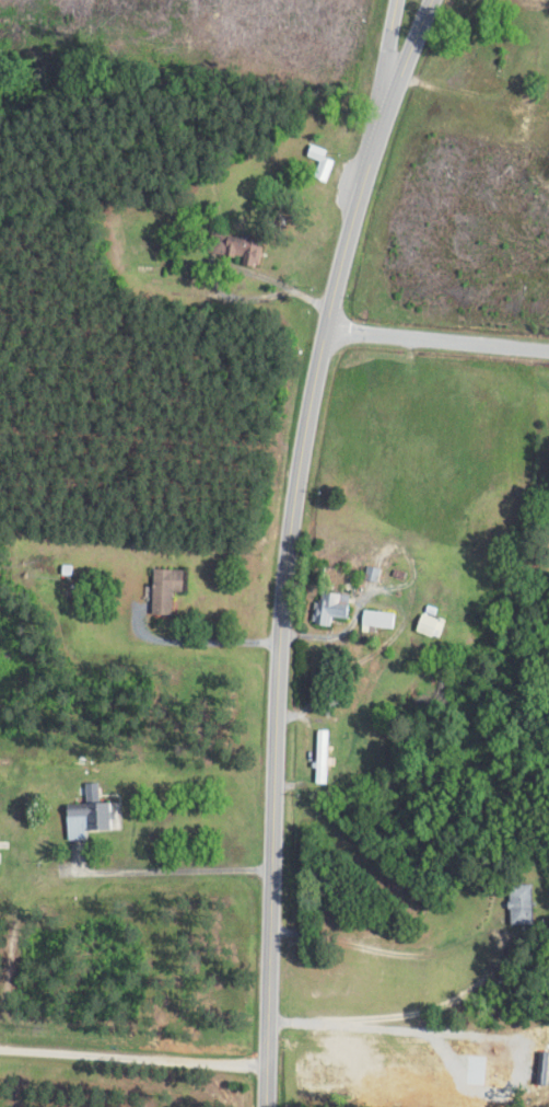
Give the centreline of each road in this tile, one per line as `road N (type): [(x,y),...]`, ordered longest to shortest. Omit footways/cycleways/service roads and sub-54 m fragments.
road 1 (secondary): [(274,1106),(289,564),(329,330),(376,148)]
road 2 (residential): [(548,350),(329,330)]
road 3 (secondary): [(376,148),(433,0)]
road 4 (secondary): [(376,148),(399,0)]

